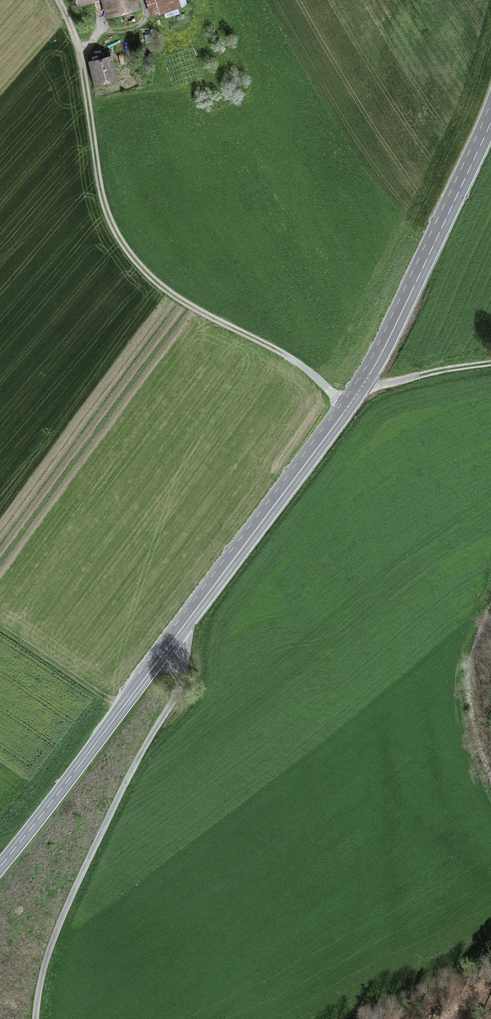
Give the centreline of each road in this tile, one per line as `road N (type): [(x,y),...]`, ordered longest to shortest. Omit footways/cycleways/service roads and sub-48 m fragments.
road 1 (secondary): [(169,645),(365,383),(490,121)]
road 2 (unclassified): [(169,645),(179,659),(179,689),(72,896),(35,1018)]
road 3 (secondary): [(0,867),(169,645)]
road 4 (track): [(490,605),(471,668),(476,727),(490,766)]
road 5 (track): [(490,363),(365,383)]

